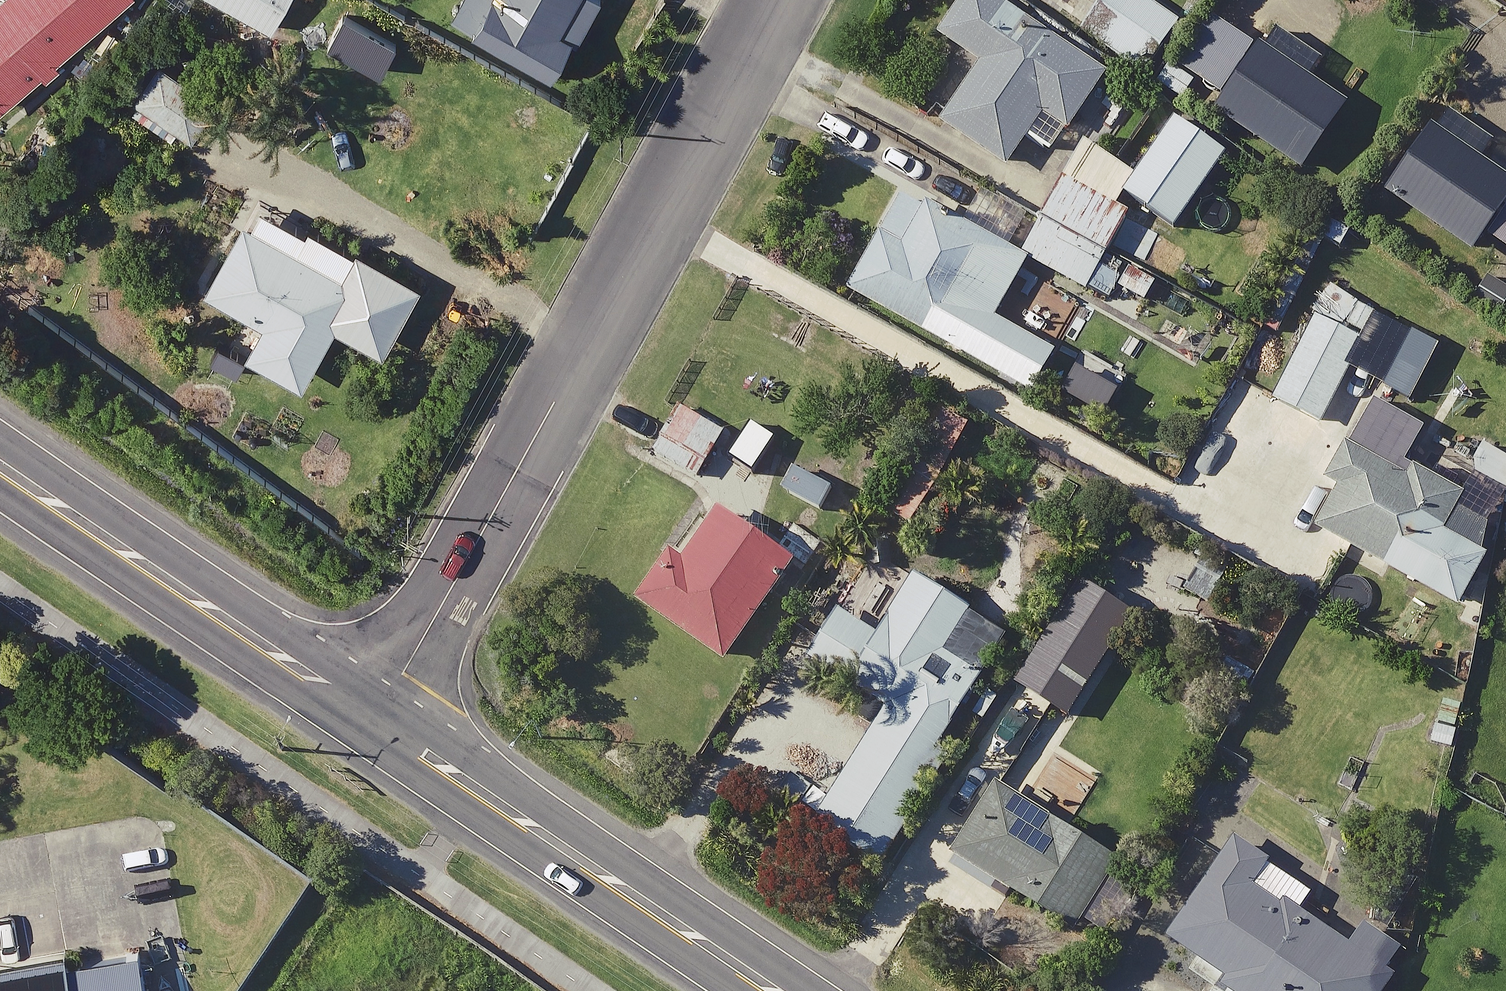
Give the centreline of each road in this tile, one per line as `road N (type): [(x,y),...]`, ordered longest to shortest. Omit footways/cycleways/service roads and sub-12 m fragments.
road 1 (residential): [(776,0),(370,725)]
road 2 (primary): [(370,725),(761,990)]
road 3 (primary): [(0,474),(370,725)]

